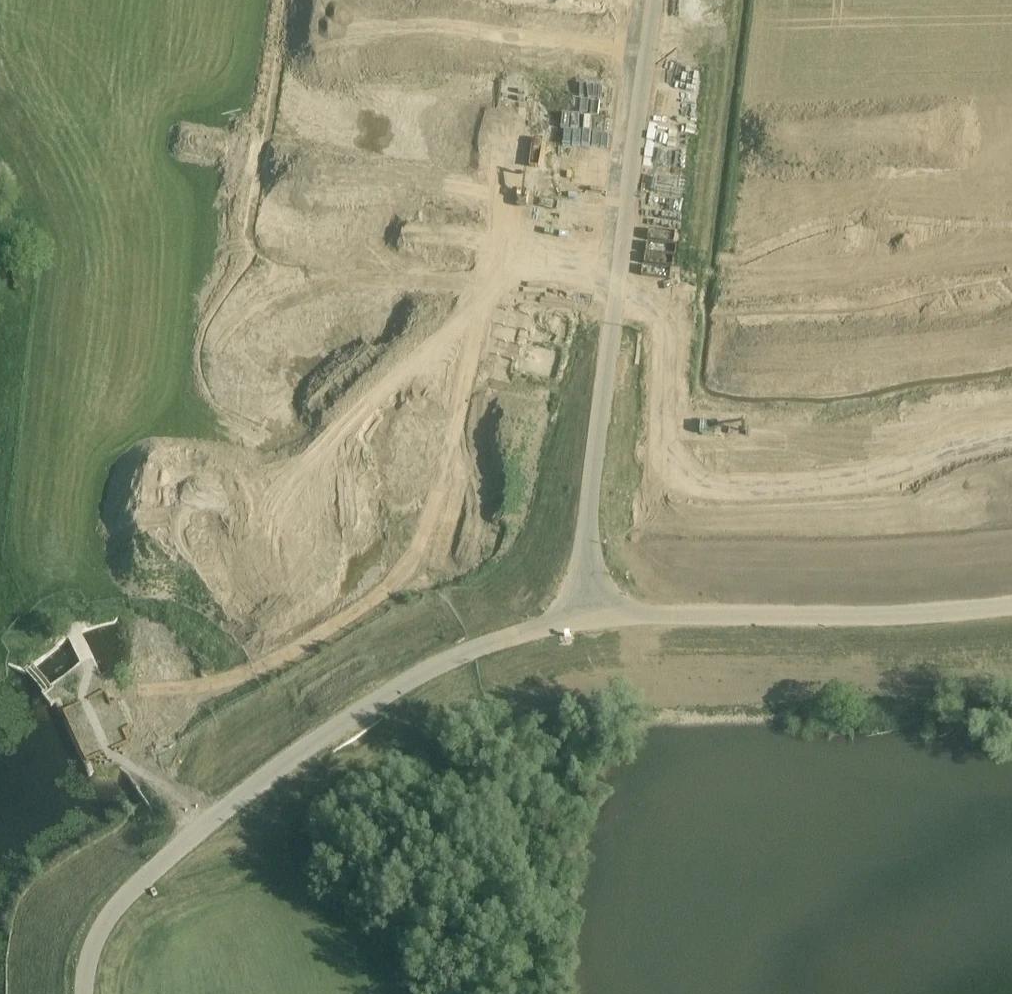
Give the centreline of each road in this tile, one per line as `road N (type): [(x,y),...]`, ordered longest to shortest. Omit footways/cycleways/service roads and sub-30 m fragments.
road 1 (unclassified): [(78,993),(83,944),(154,869),(391,692),(490,644),(566,621),(1011,606)]
road 2 (track): [(201,832),(118,724),(86,657)]

